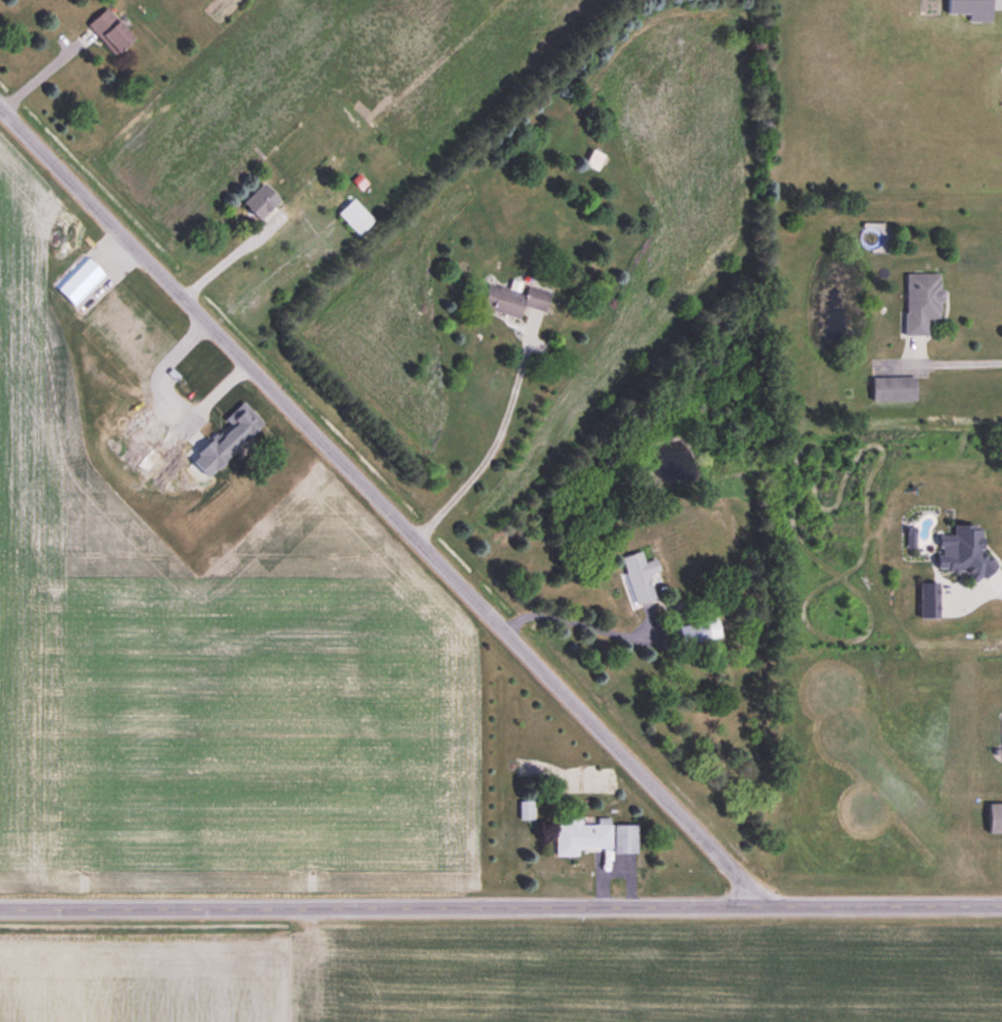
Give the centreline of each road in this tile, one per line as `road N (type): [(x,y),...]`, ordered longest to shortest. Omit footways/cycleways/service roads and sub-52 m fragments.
road 1 (residential): [(767,906),(0,104)]
road 2 (tertiary): [(1001,905),(0,910)]

